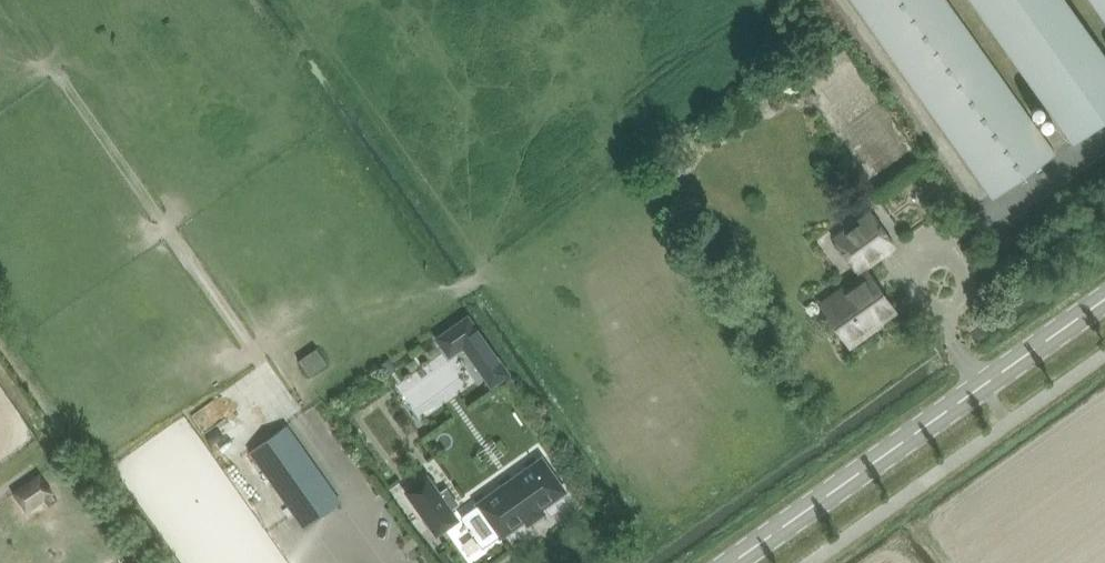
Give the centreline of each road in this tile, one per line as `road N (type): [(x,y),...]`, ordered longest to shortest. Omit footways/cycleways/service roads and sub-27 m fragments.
road 1 (secondary): [(731,562),(1104,299)]

